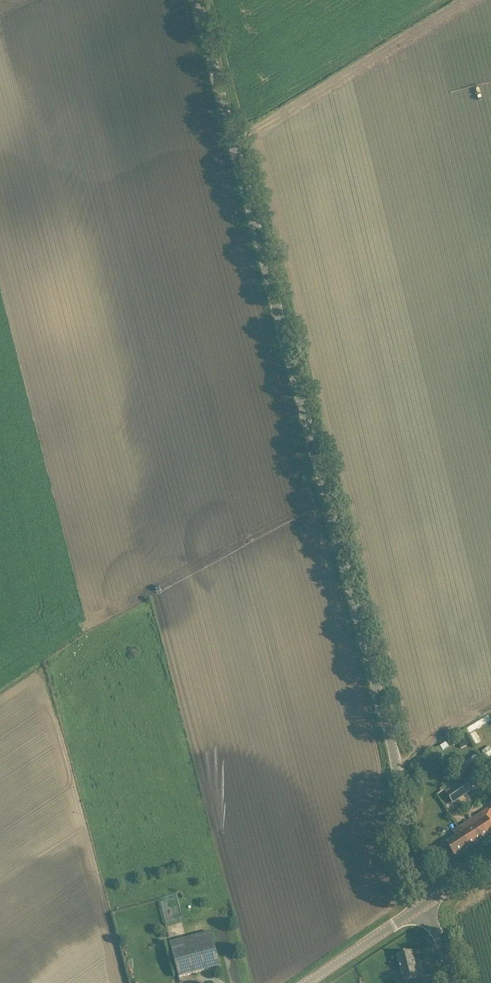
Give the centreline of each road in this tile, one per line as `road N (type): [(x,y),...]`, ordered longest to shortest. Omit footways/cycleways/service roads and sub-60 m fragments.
road 1 (unclassified): [(431,902),(402,852),(397,740),(196,0)]
road 2 (tertiary): [(310,982),(431,902)]

